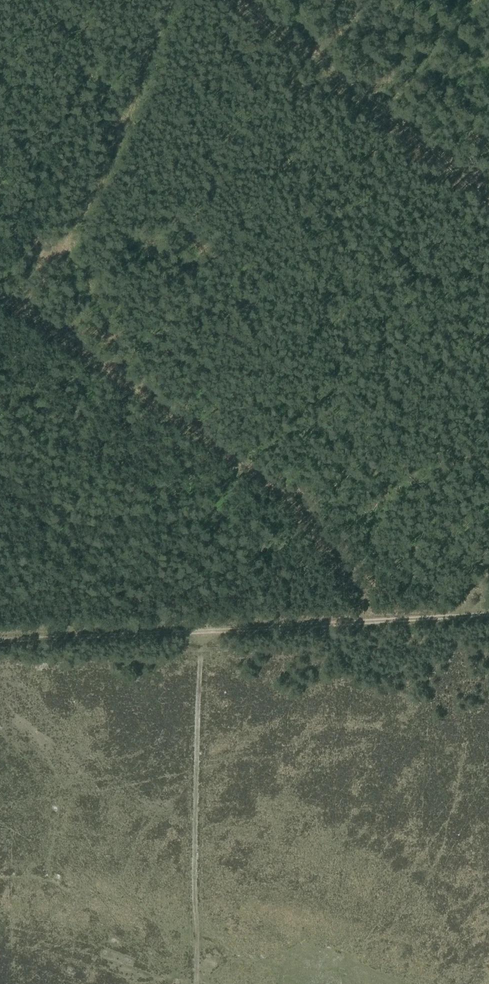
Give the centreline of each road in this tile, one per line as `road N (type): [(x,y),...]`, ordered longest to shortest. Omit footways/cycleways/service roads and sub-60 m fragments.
road 1 (track): [(195,983),(200,653),(210,629)]
road 2 (track): [(488,199),(229,0)]
road 3 (track): [(488,613),(210,629)]
road 4 (track): [(210,629),(0,640)]

